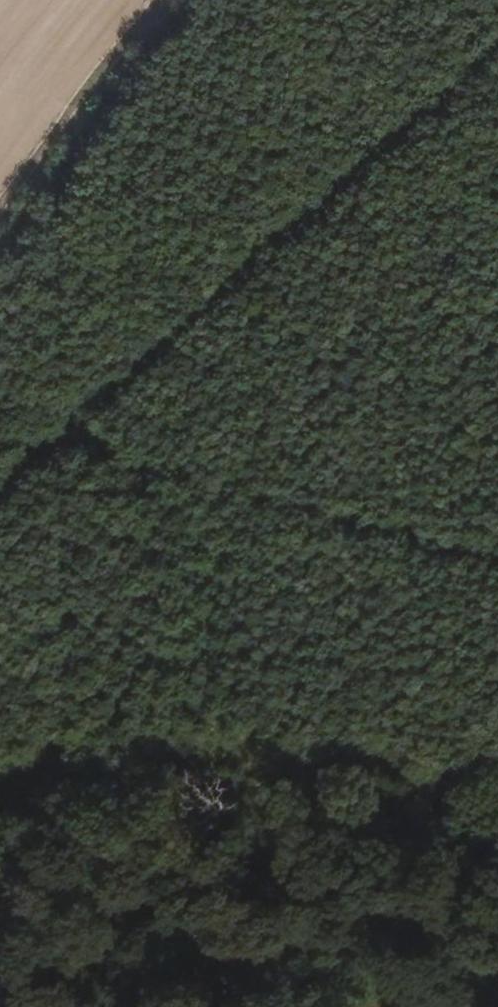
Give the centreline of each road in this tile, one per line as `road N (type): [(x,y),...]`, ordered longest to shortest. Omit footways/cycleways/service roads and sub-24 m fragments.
road 1 (track): [(0,804),(299,779),(497,798)]
road 2 (track): [(0,224),(169,0)]

